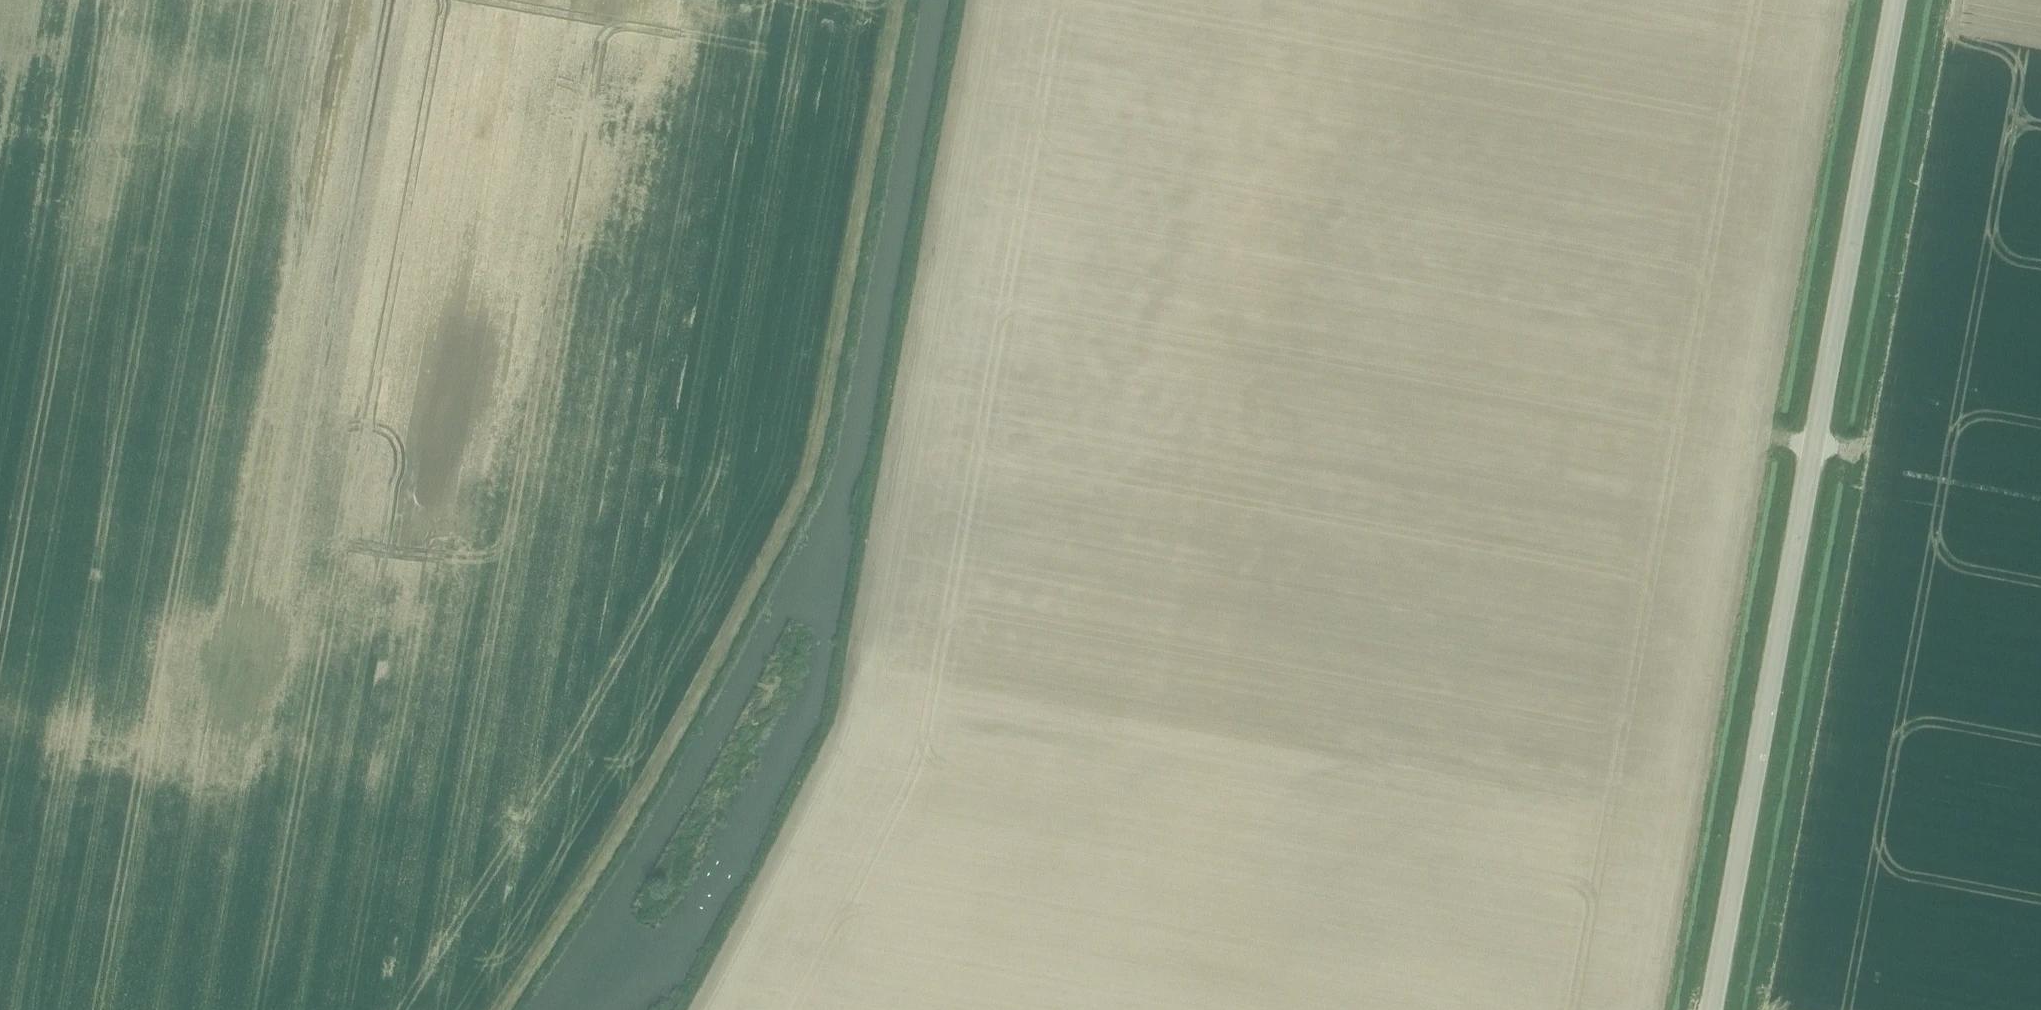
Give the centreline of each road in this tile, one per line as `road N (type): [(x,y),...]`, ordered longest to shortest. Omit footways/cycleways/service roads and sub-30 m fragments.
road 1 (tertiary): [(1713,1009),(1898,0)]

